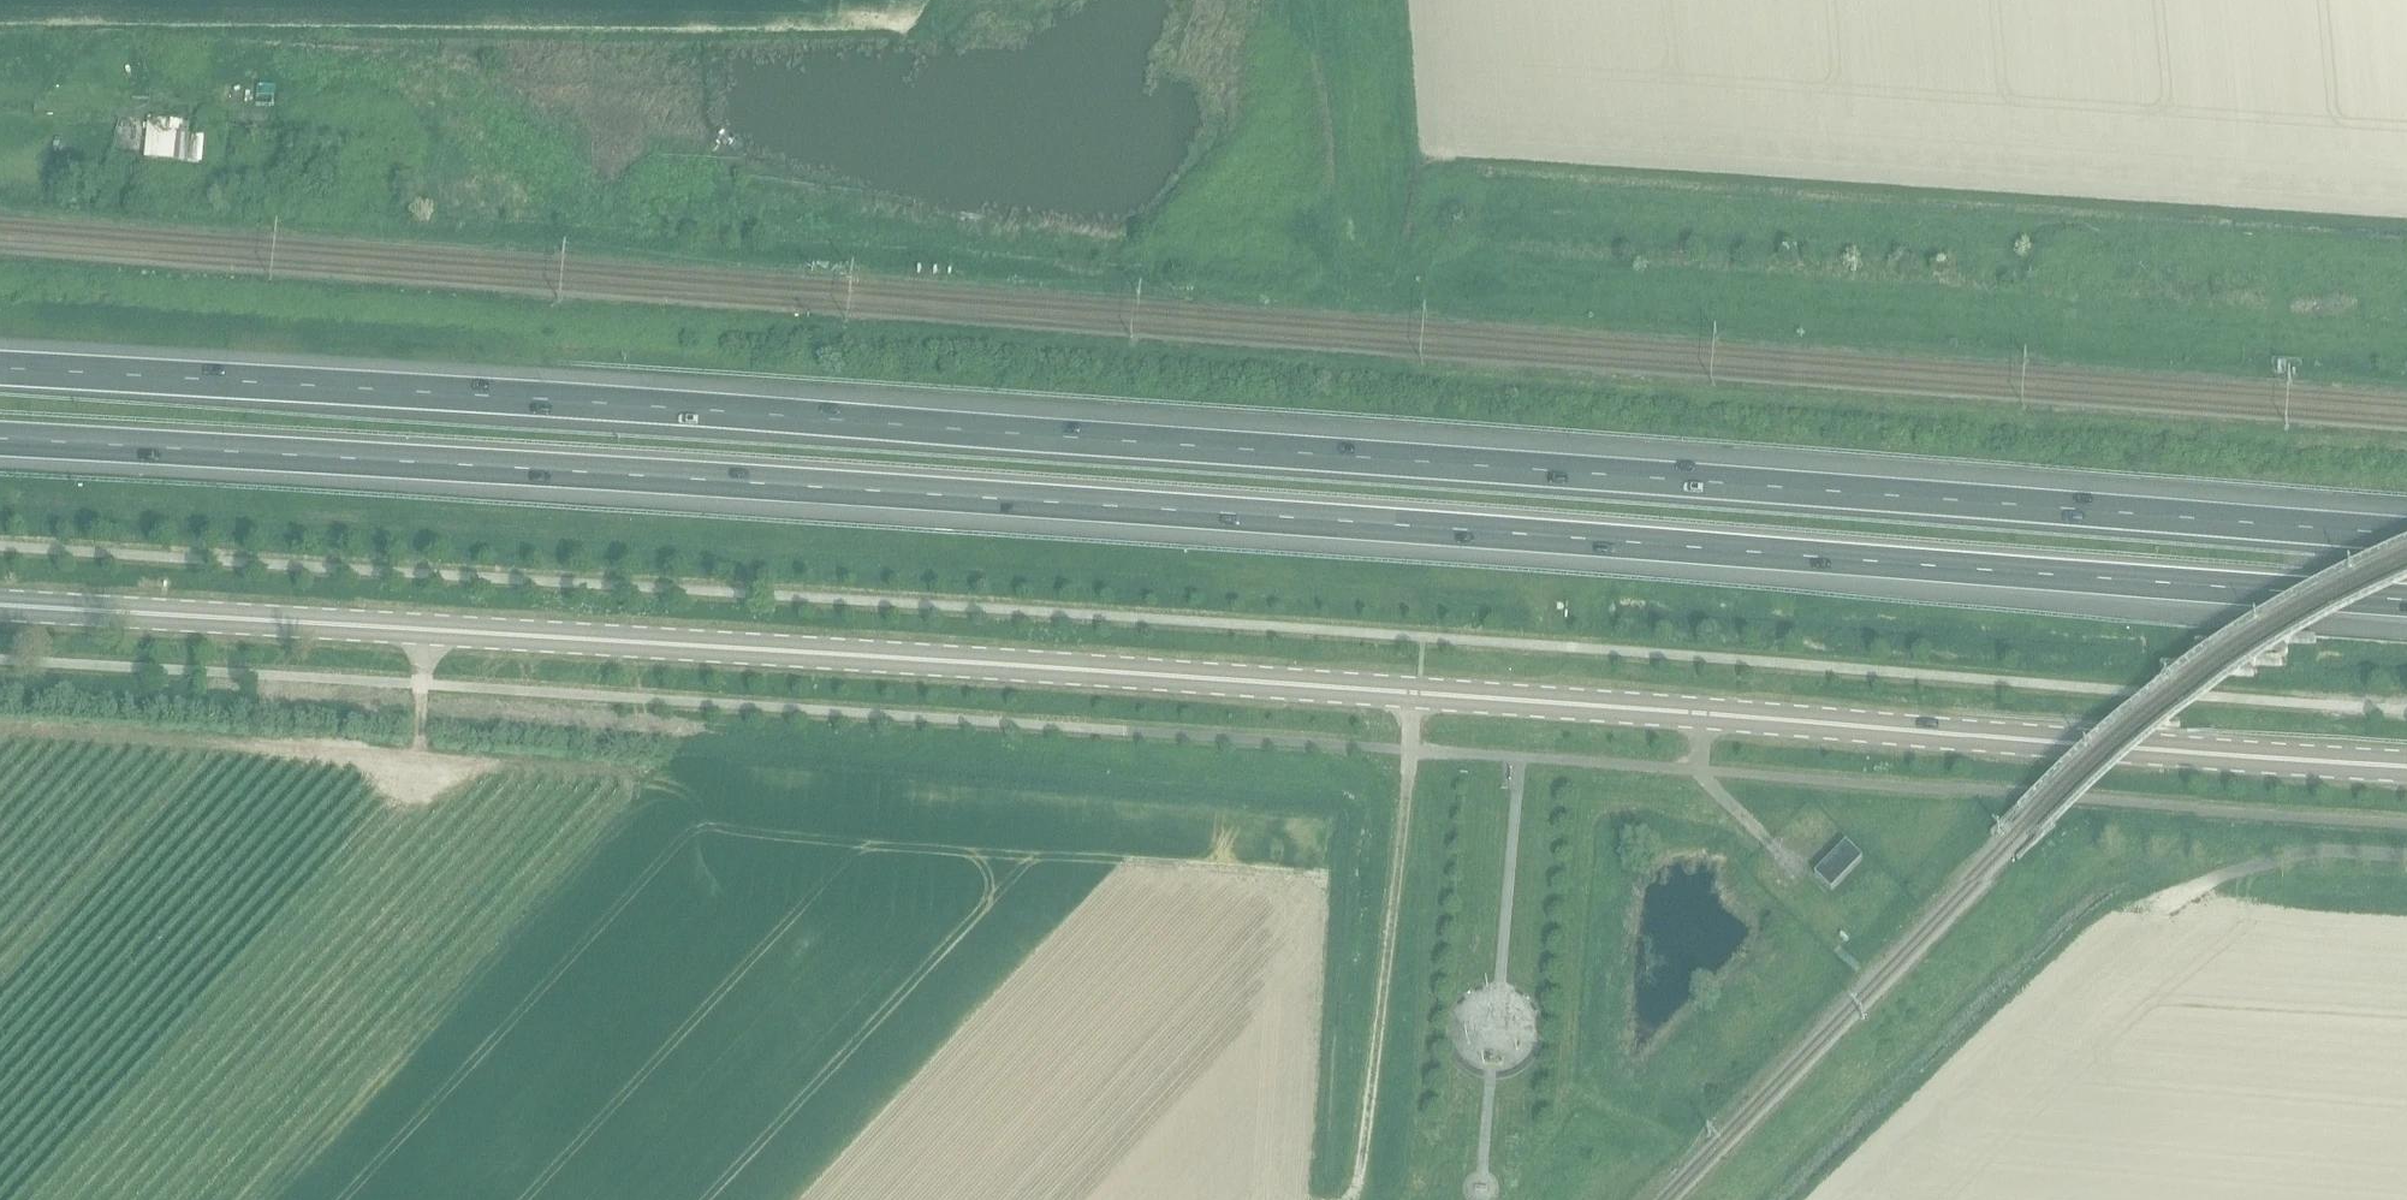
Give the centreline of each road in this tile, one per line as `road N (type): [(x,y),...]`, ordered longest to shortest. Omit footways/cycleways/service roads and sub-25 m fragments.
road 1 (motorway): [(2406,532),(0,367)]
road 2 (motorway): [(0,438),(1975,564),(2406,599)]
road 3 (secondary): [(0,604),(1420,691)]
road 4 (secondary): [(2406,767),(1420,691)]
road 5 (track): [(1420,691),(1354,1191),(1345,1199)]
road 6 (track): [(2406,850),(2327,845),(2262,857),(2185,887)]

